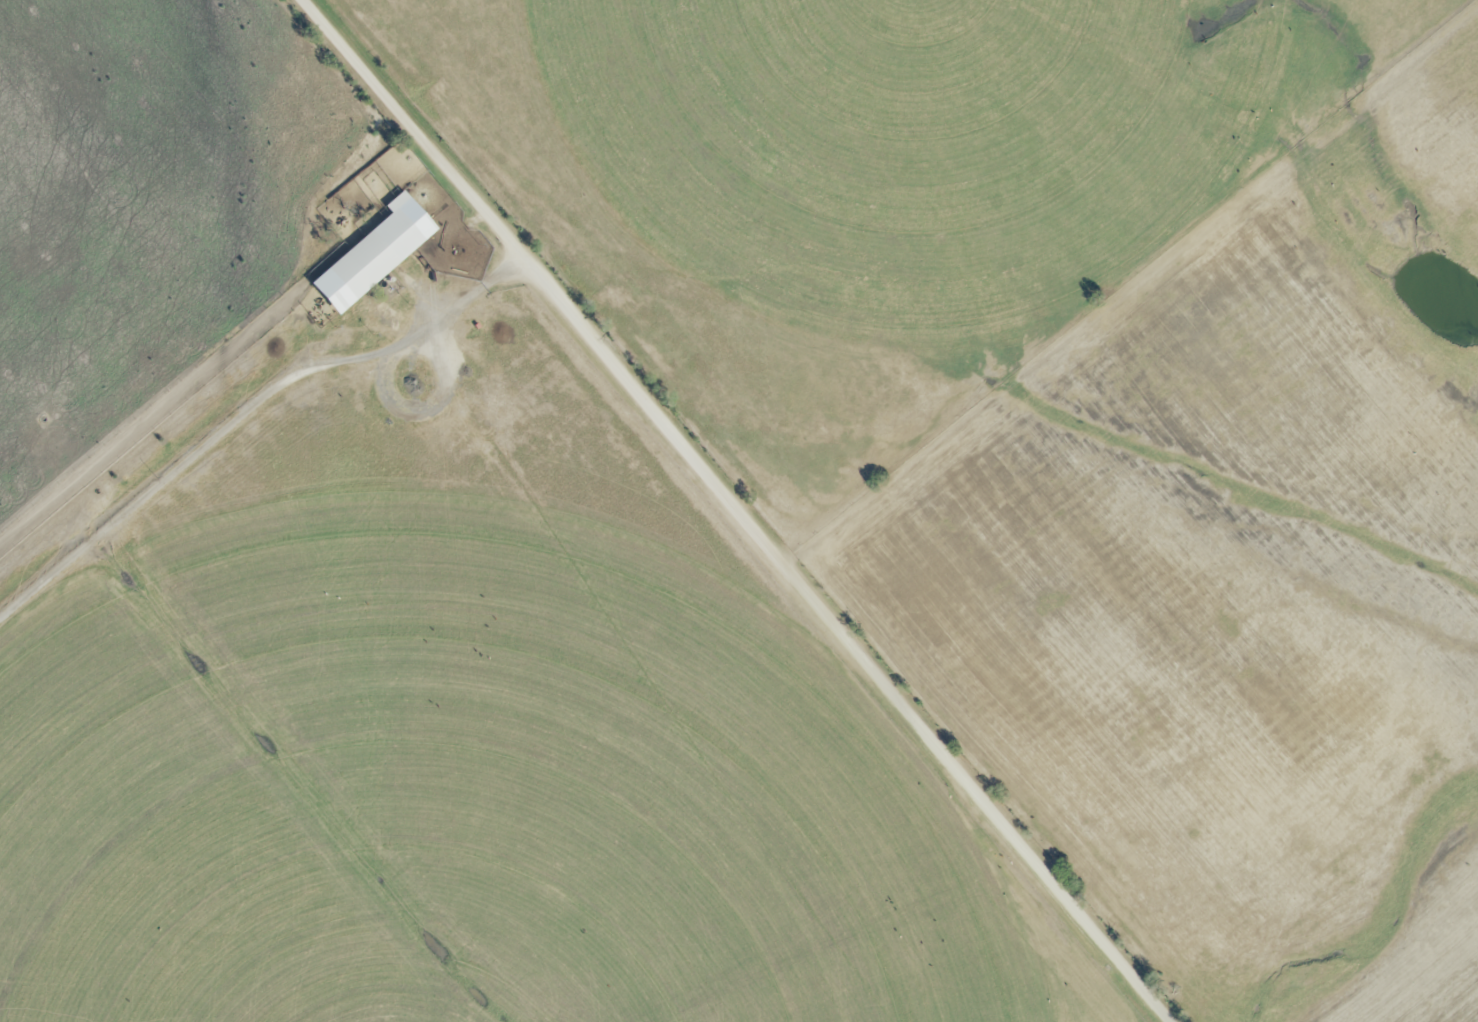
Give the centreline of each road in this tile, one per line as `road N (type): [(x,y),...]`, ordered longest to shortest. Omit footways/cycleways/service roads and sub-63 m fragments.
road 1 (residential): [(1167,1021),(303,0)]

